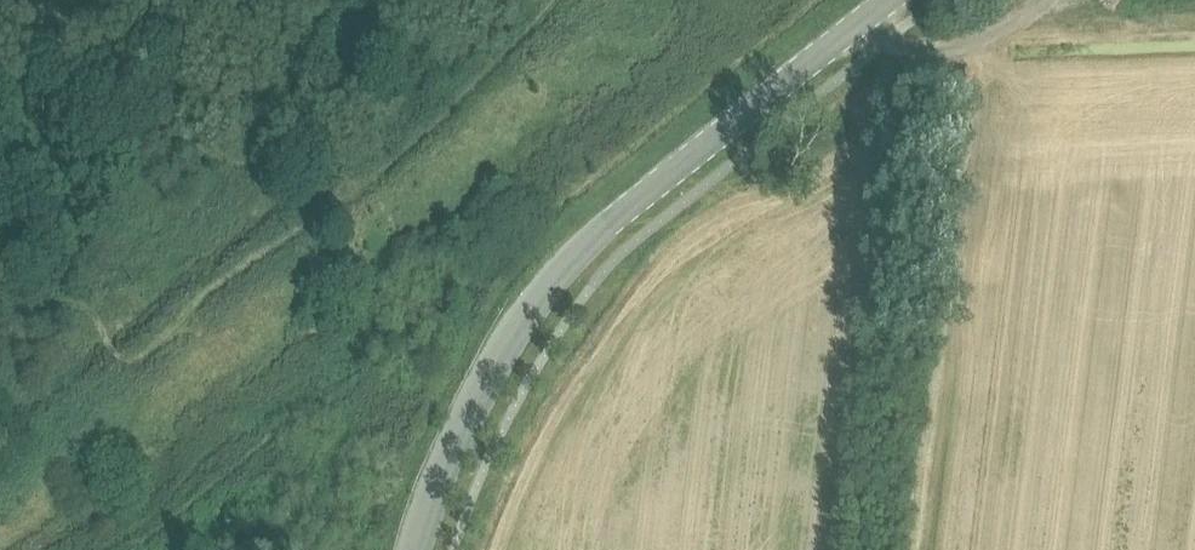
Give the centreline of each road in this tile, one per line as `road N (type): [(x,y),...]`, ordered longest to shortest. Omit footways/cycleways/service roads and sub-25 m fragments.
road 1 (tertiary): [(421,549),(487,383),(559,275),(644,196),(893,0)]

